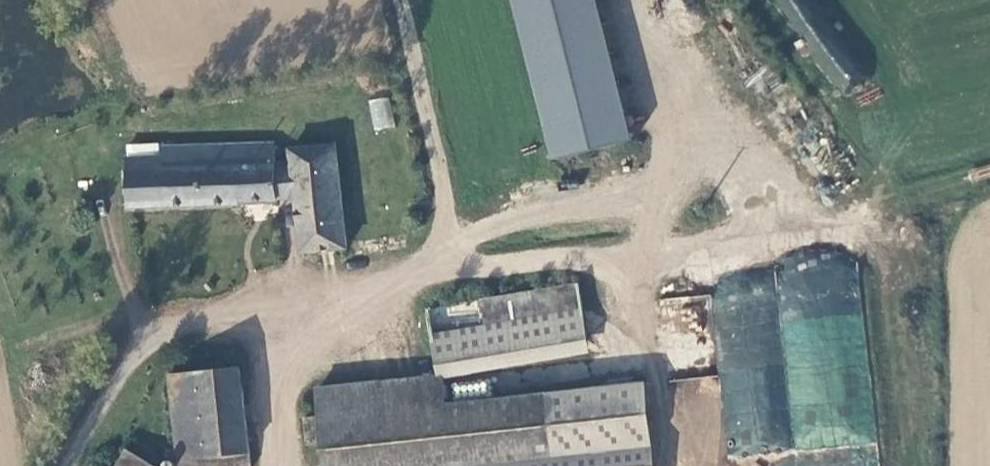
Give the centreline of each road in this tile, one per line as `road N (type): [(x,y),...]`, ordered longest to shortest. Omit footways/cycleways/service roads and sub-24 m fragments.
road 1 (track): [(156,344),(277,306),(362,294),(418,266),(438,243),(436,152),(399,0)]
road 2 (unclassified): [(69,465),(114,380),(156,344)]

